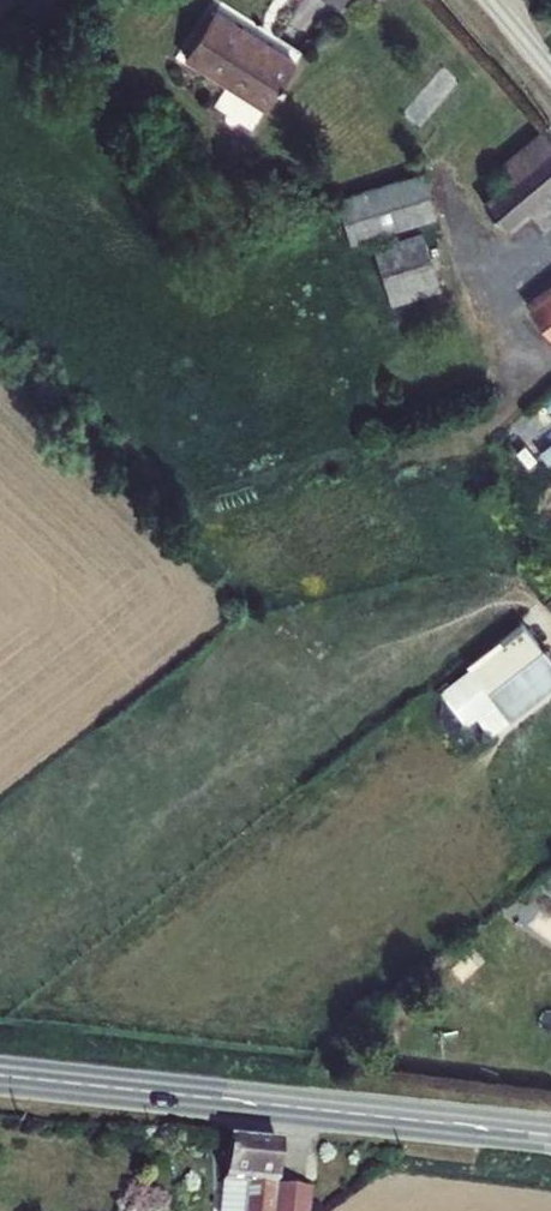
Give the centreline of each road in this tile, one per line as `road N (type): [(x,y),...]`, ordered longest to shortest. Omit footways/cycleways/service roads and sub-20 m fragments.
road 1 (secondary): [(0,1076),(550,1134)]

